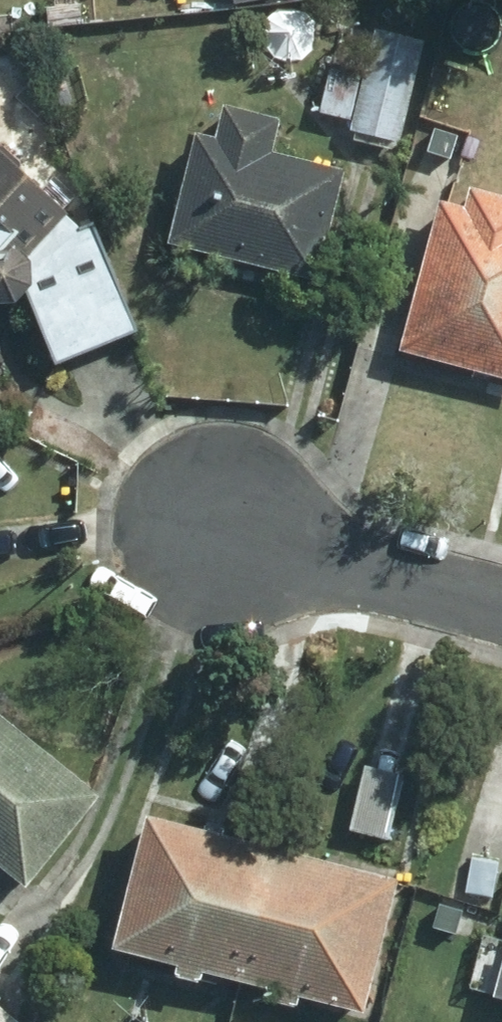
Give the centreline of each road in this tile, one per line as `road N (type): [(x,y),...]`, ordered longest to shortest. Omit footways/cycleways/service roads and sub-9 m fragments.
road 1 (residential): [(501,609),(226,538)]

